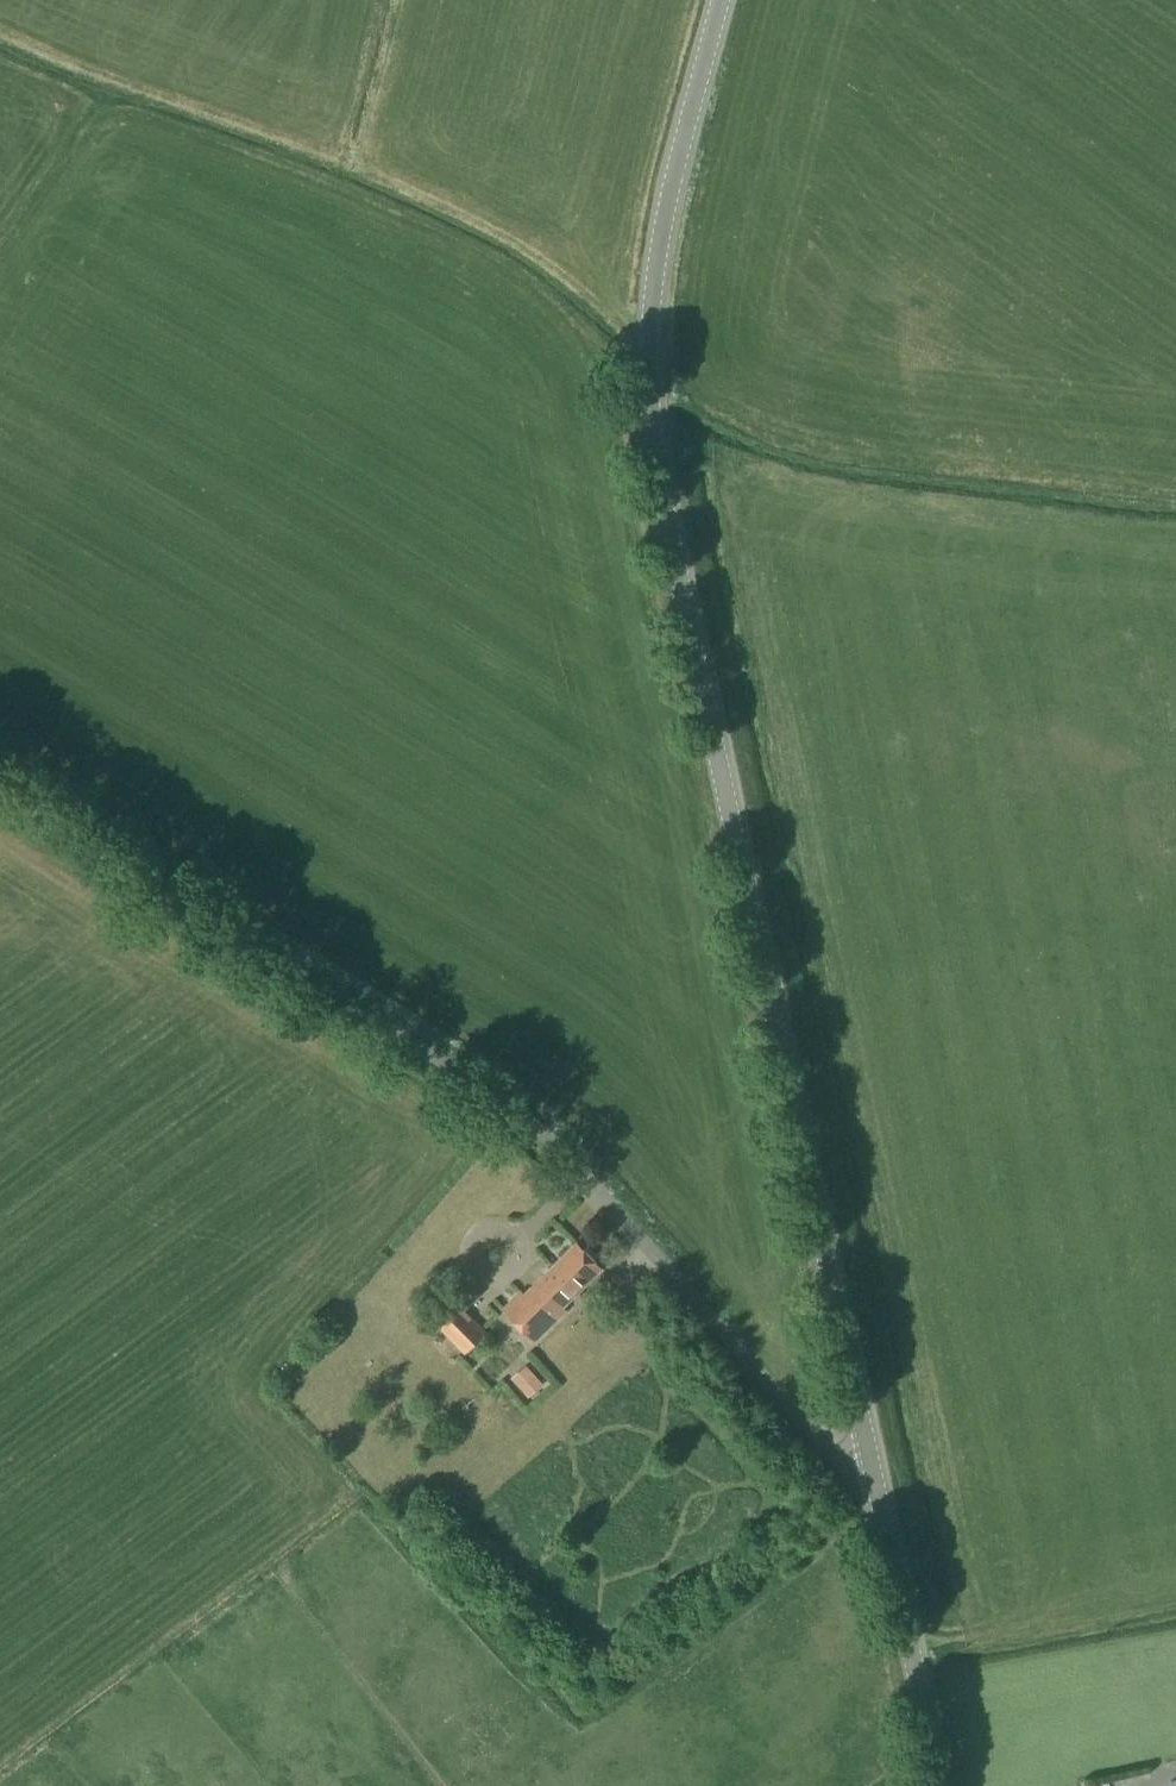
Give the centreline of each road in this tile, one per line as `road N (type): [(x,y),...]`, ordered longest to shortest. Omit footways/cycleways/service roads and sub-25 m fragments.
road 1 (secondary): [(879,1489),(660,508),(642,365),(656,238),(728,0)]
road 2 (unclassified): [(879,1489),(783,1417),(620,1197),(352,1000),(0,792)]
road 3 (secondary): [(938,1785),(879,1489)]

